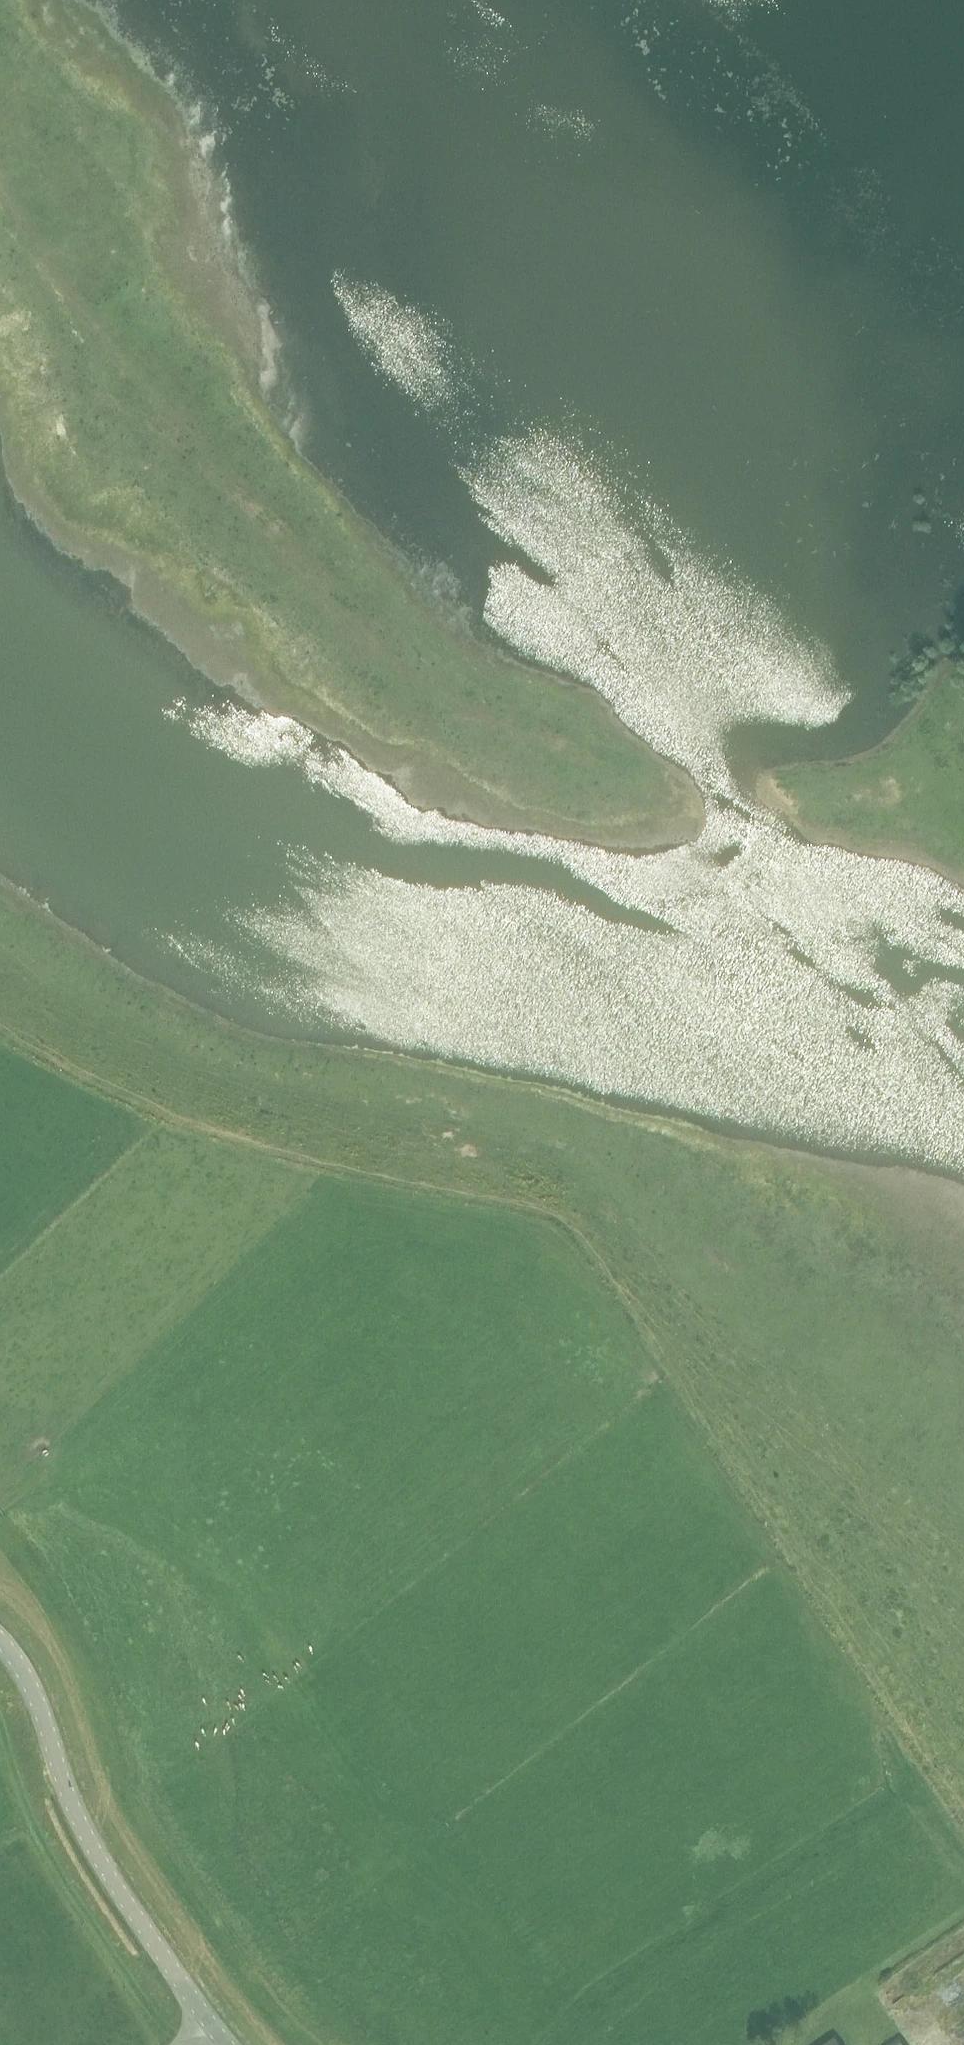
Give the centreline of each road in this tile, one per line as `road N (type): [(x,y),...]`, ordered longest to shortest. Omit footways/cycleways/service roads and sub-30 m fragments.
road 1 (tertiary): [(223,2044),(116,1891),(79,1822),(21,1666),(0,1635)]

